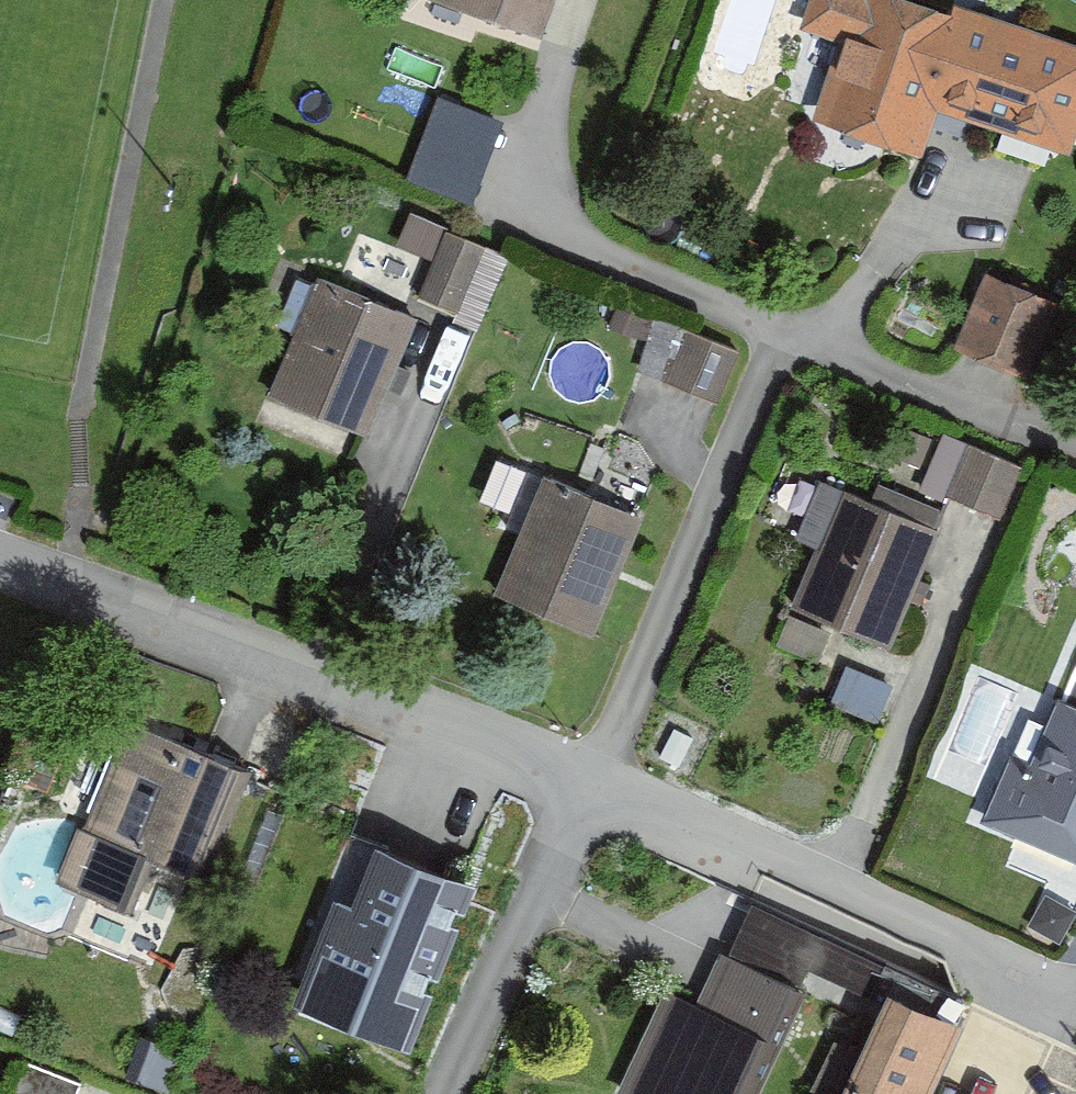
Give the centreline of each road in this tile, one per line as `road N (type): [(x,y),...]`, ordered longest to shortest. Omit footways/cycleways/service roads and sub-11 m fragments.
road 1 (residential): [(0,569),(594,803)]
road 2 (residential): [(594,803),(1075,1014)]
road 3 (residential): [(785,332),(594,803)]
road 4 (residential): [(580,0),(536,173),(594,259),(785,332)]
road 5 (residential): [(594,803),(448,1093)]
road 6 (residential): [(785,332),(1075,443)]

